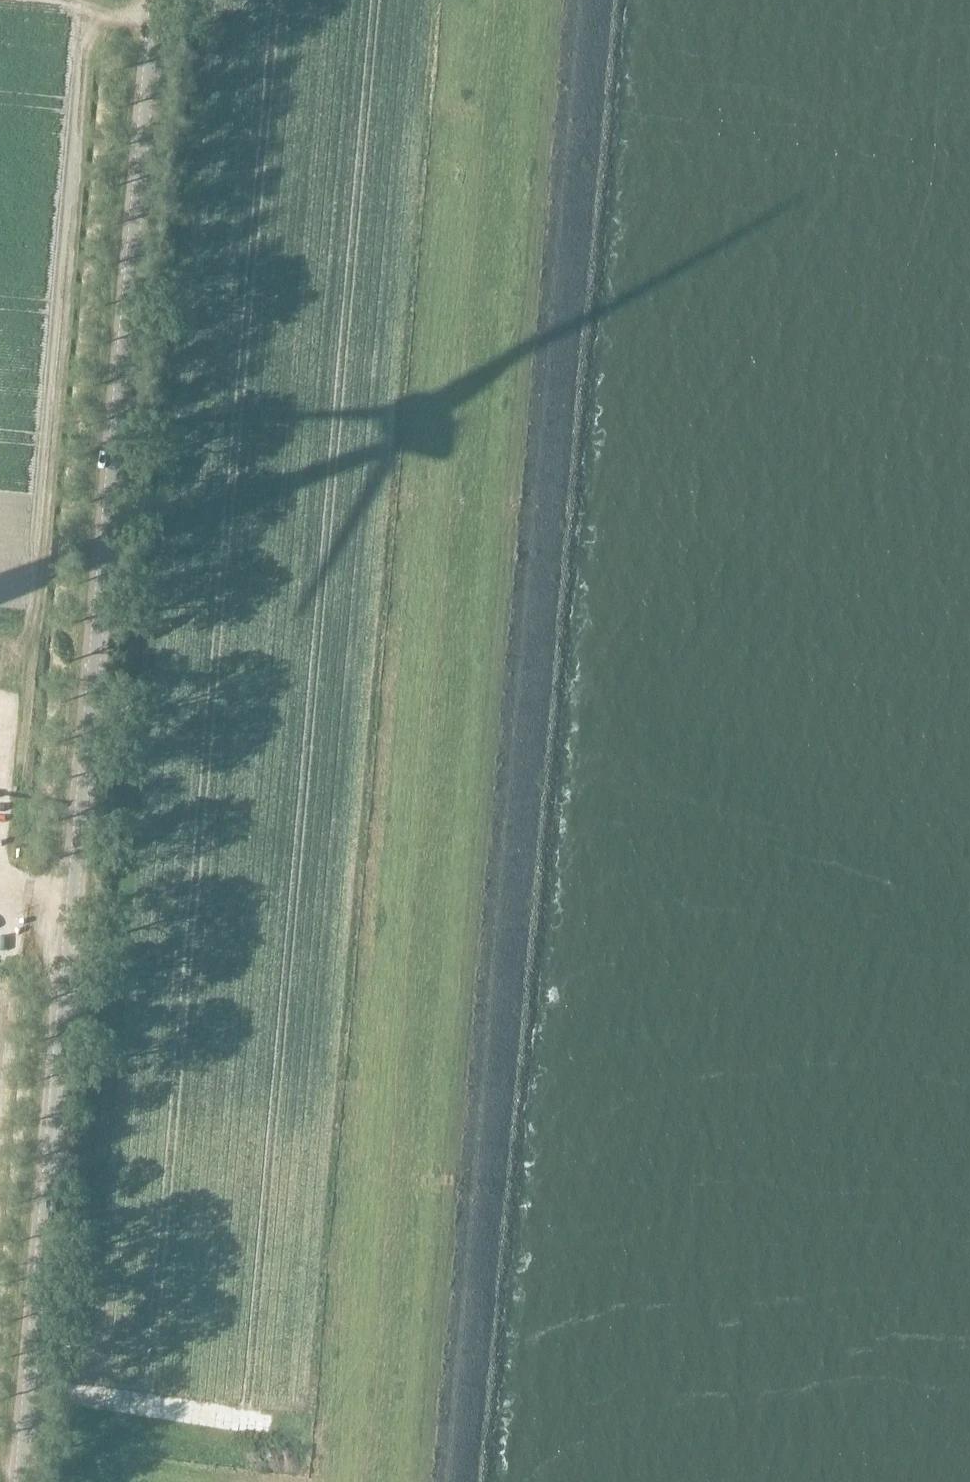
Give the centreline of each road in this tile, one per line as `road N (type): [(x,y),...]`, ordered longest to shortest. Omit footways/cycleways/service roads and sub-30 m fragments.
road 1 (tertiary): [(27,1481),(160,0)]

